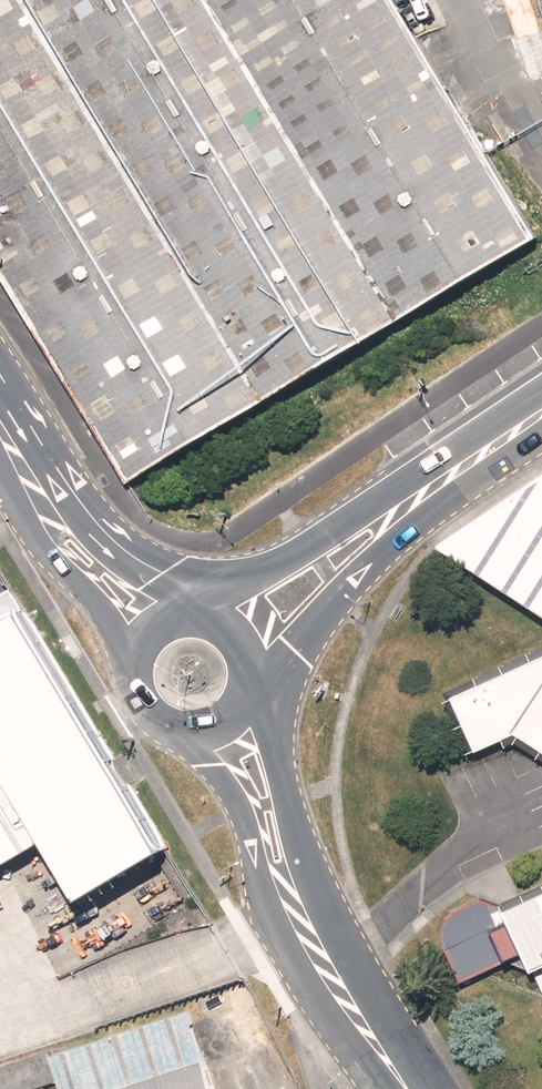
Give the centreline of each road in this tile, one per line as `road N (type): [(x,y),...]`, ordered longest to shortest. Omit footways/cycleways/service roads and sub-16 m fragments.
road 1 (unclassified): [(411,1088),(313,948),(223,726)]
road 2 (secondary): [(236,632),(541,411)]
road 3 (secondary): [(0,424),(72,550),(150,631)]
road 4 (secondary): [(223,726),(181,733),(145,711),(132,670),(150,631)]

